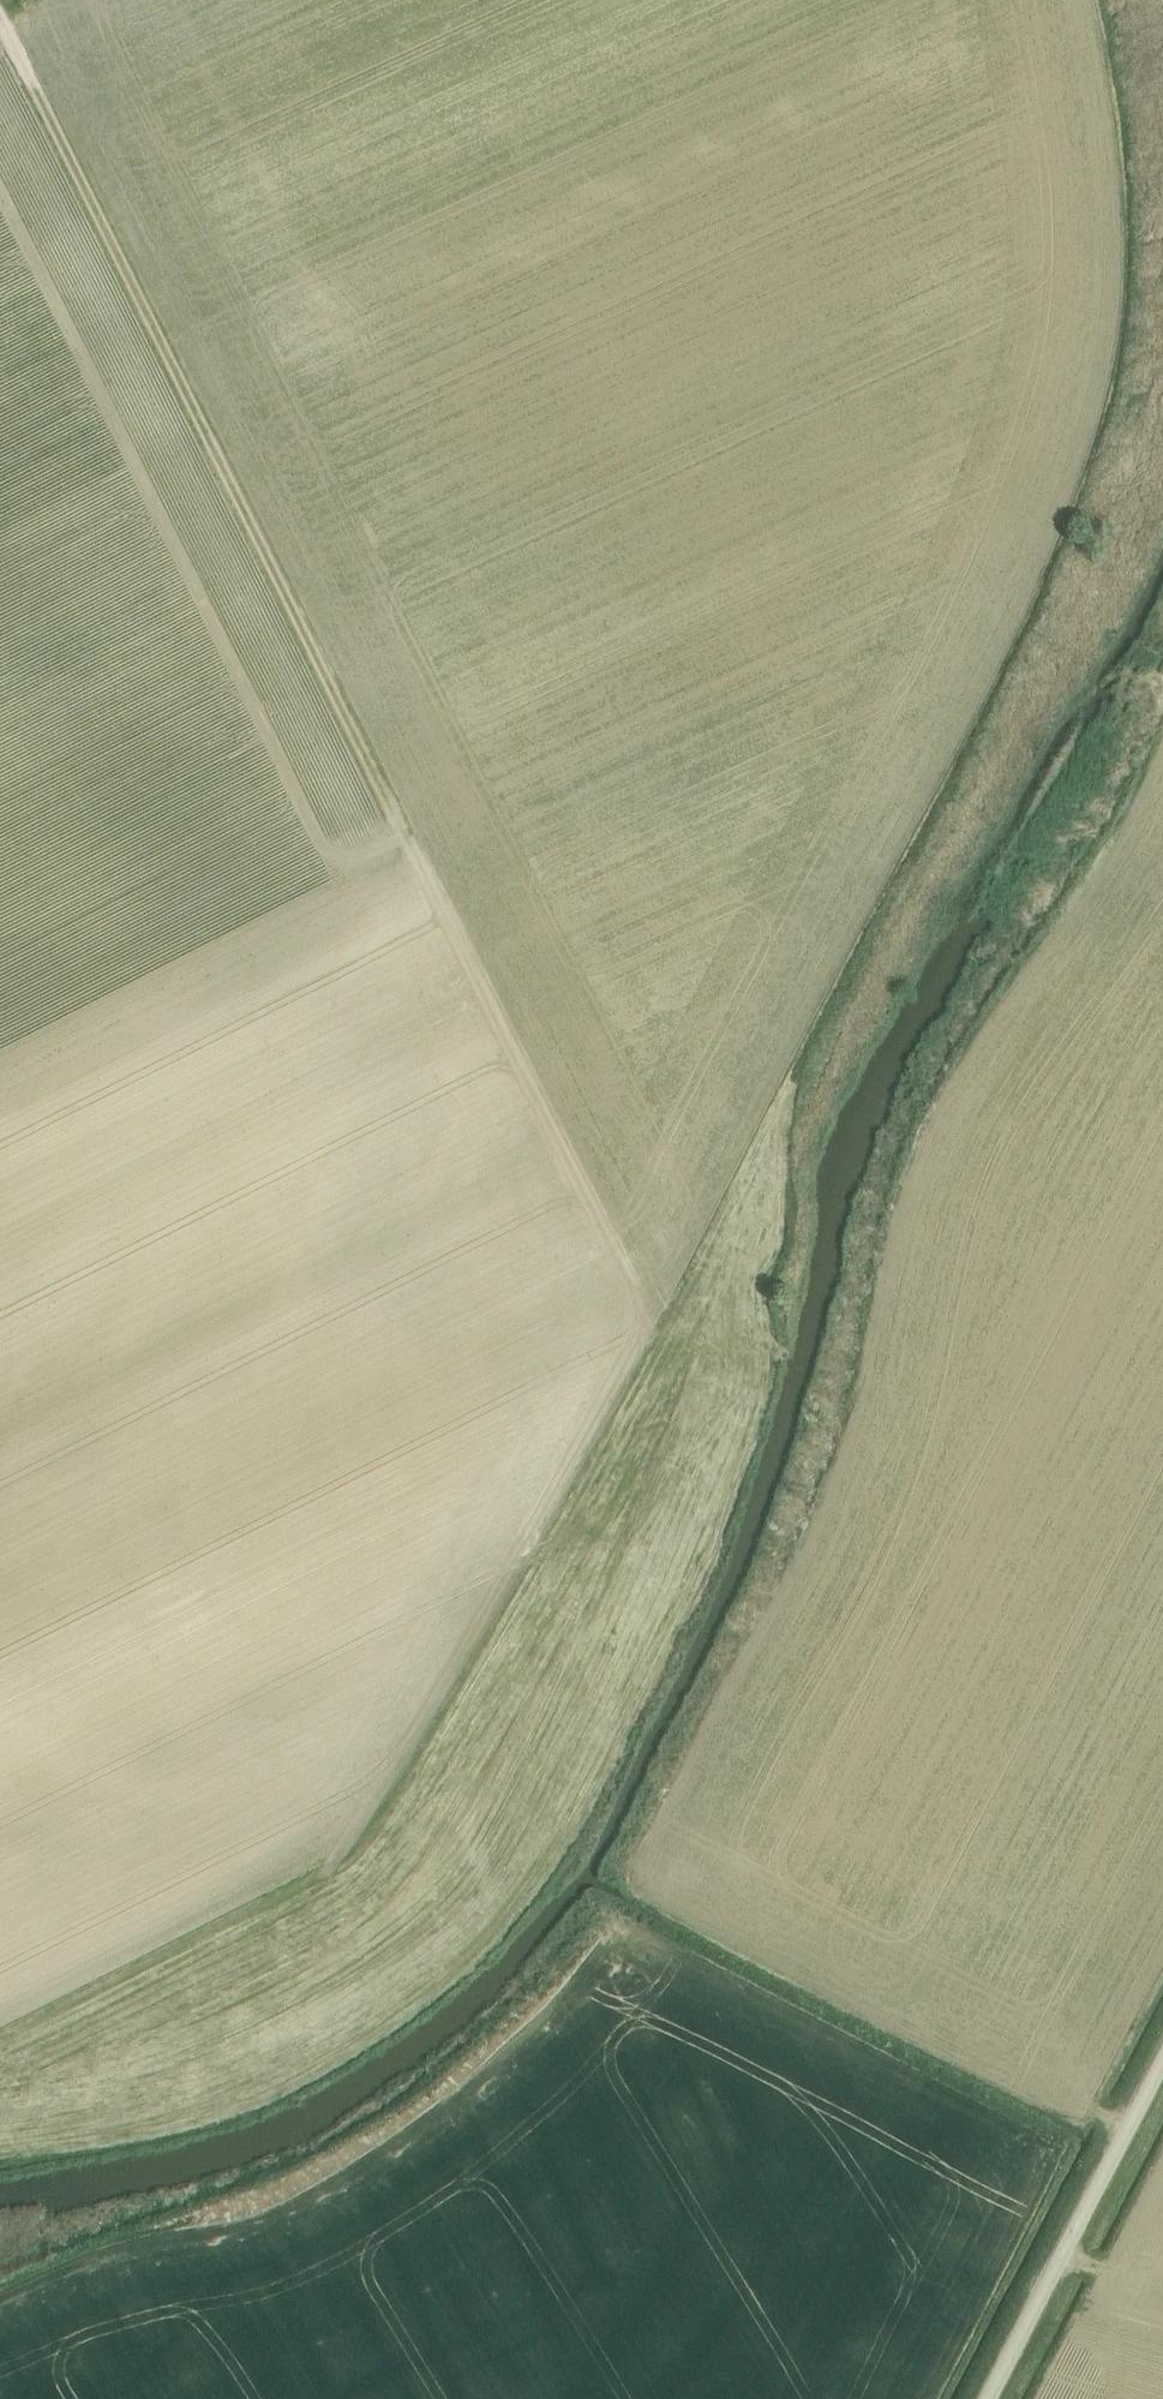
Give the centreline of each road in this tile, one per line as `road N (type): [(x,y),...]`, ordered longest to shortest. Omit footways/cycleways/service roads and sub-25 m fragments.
road 1 (track): [(379,794),(0,24)]
road 2 (unclassified): [(985,2398),(1162,2058)]

